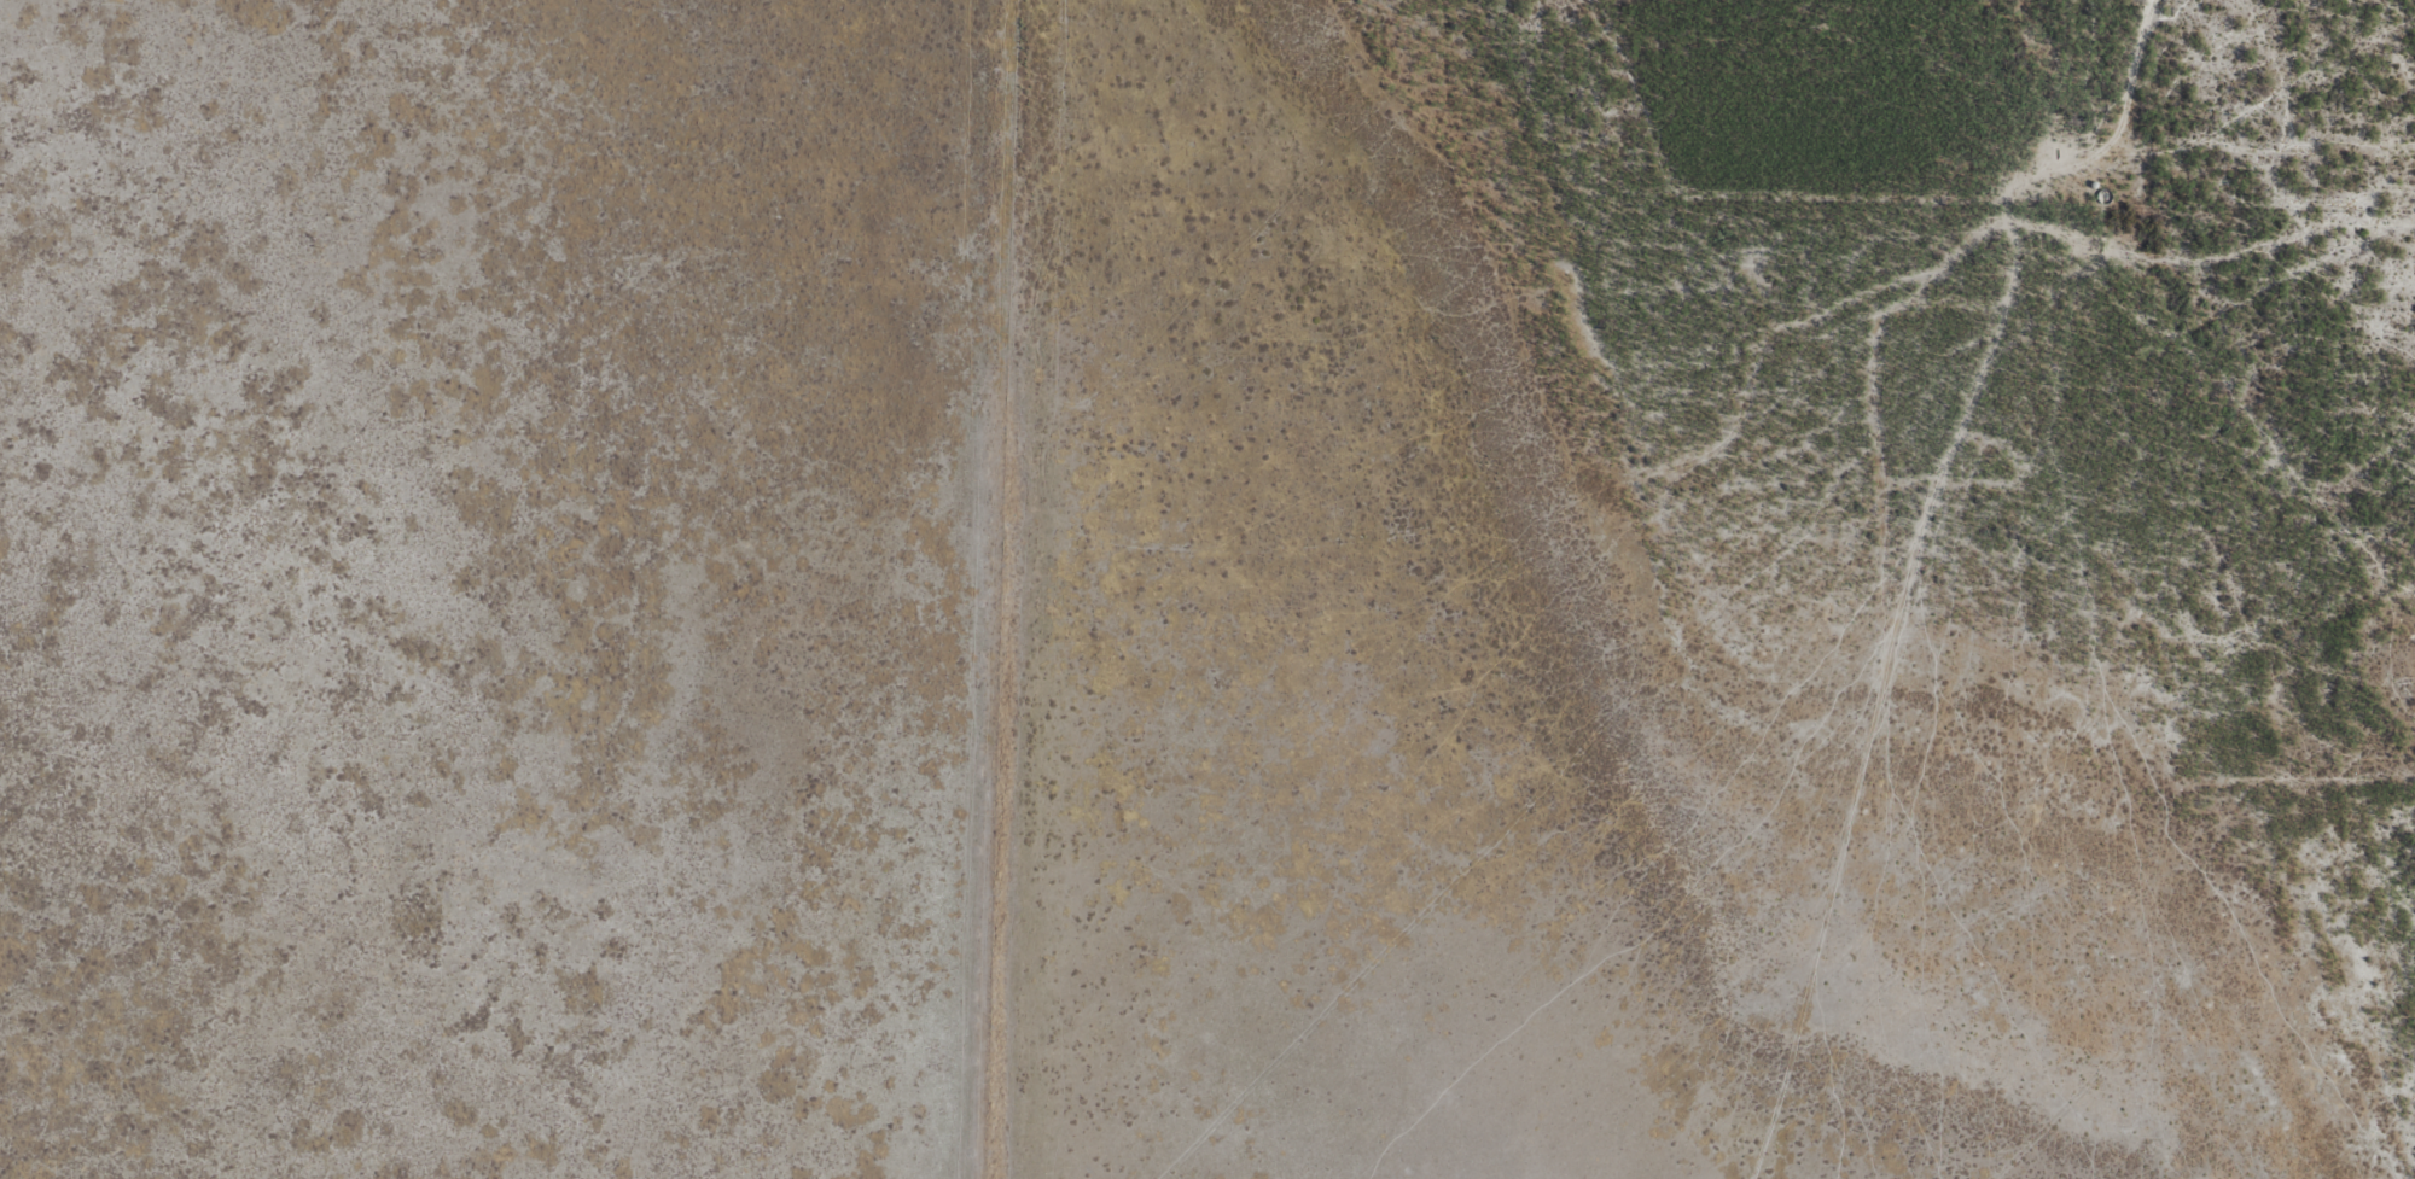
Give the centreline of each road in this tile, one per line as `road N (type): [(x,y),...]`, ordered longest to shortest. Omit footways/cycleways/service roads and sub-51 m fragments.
road 1 (track): [(2414,767),(2376,772),(2286,682),(2184,472),(2052,339),(2046,291),(2027,279),(2035,188),(2244,92),(2311,0)]

